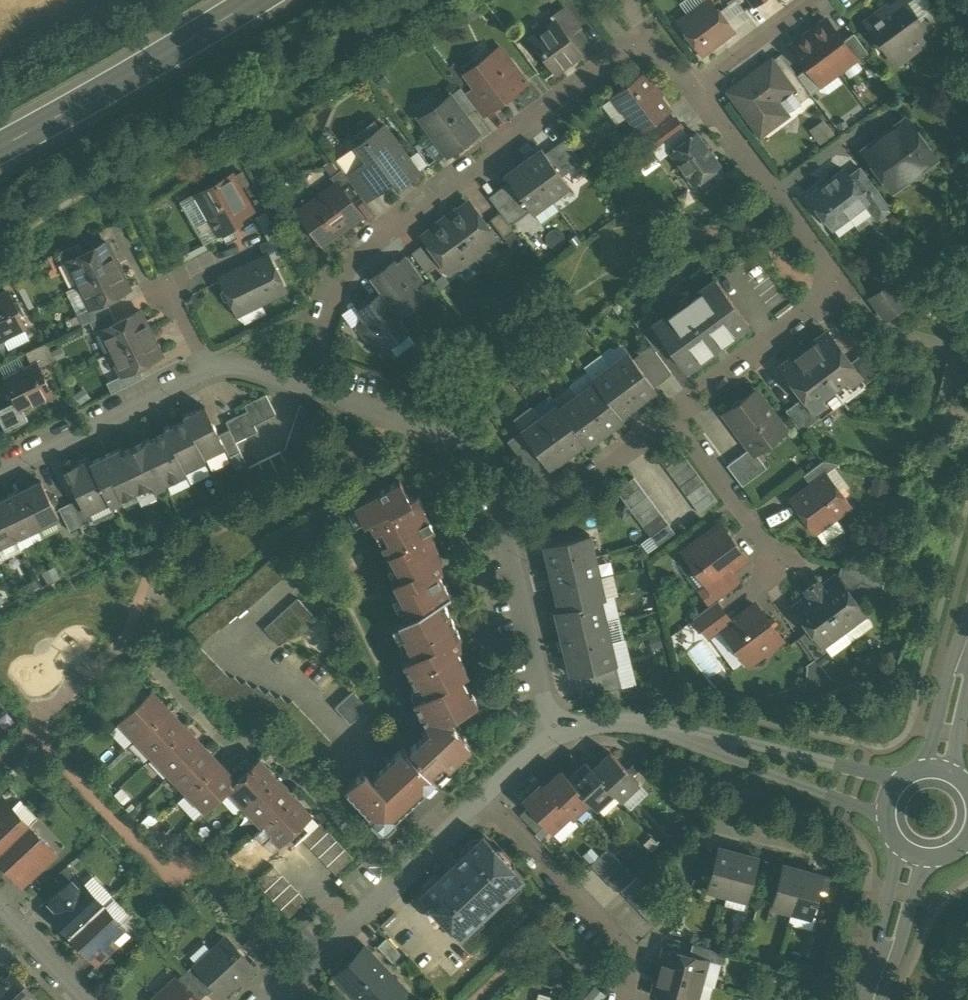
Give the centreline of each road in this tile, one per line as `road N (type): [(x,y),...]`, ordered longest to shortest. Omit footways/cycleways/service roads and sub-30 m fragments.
road 1 (residential): [(299,379),(344,266),(633,46),(671,54),(697,88)]
road 2 (residential): [(775,189),(840,293),(670,414)]
road 3 (residential): [(266,999),(484,796)]
road 4 (primary): [(0,142),(247,0)]
road 5 (residential): [(484,796),(639,956),(623,999)]
road 6 (residential): [(499,513),(479,456),(460,443),(299,379)]
road 7 (residential): [(209,375),(0,469)]
road 8 (residential): [(562,733),(499,513)]
road 9 (residential): [(904,777),(725,737),(695,738)]
road 10 (residential): [(695,738),(714,755),(887,823)]
road 11 (residential): [(670,414),(567,491),(499,513)]
road 12 (residential): [(670,414),(787,568)]
road 13 (tertiary): [(872,999),(911,853)]
road 14 (residential): [(697,88),(813,0)]
road 15 (residential): [(695,738),(614,721),(562,733)]
road 16 (residential): [(775,189),(885,110)]
road 17 (tertiary): [(936,768),(967,639)]
road 18 (residential): [(697,88),(775,189)]

